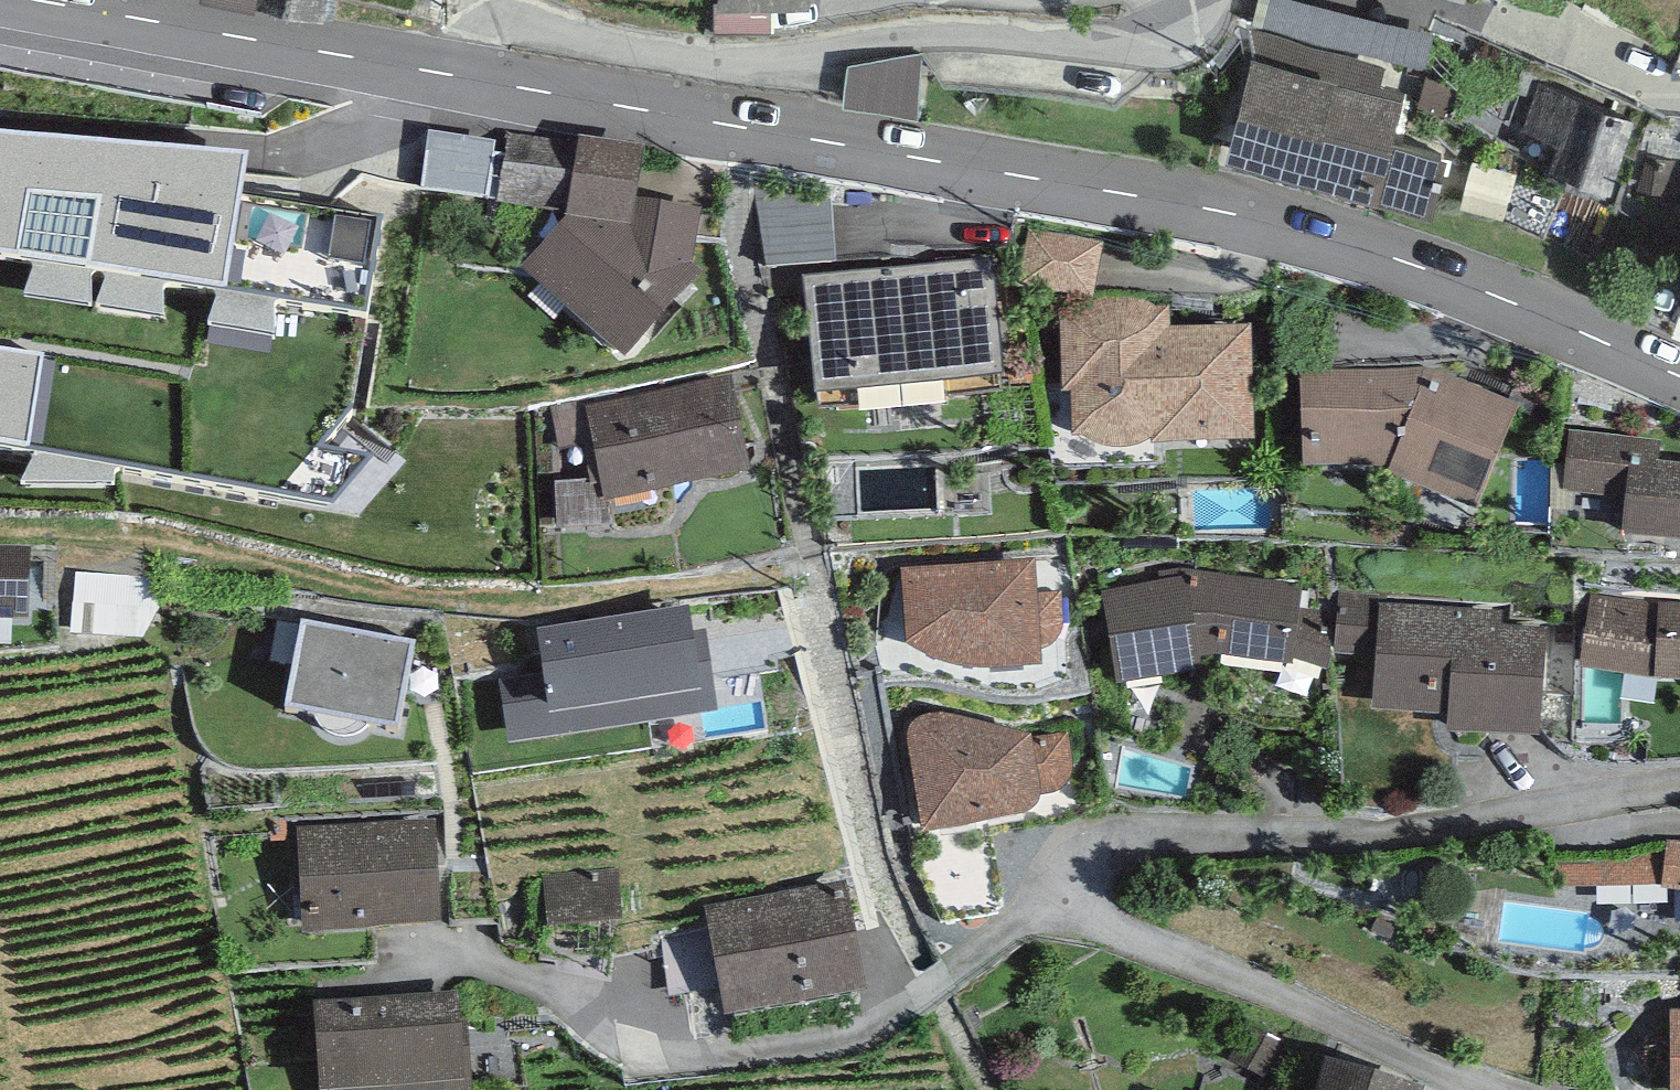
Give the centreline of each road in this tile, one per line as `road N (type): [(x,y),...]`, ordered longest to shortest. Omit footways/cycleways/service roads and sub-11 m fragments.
road 1 (tertiary): [(1679,373),(1388,259),(1248,219),(457,75)]
road 2 (residential): [(1679,786),(1477,822),(1245,839),(1118,835),(1079,854),(1064,896),(1101,931),(1250,982),(1485,1089)]
road 3 (residential): [(1171,0),(1175,24),(1165,37),(1115,48),(952,38),(784,60),(699,61),(498,25),(472,43),(457,75)]
road 4 (tertiary): [(457,75),(17,0)]

